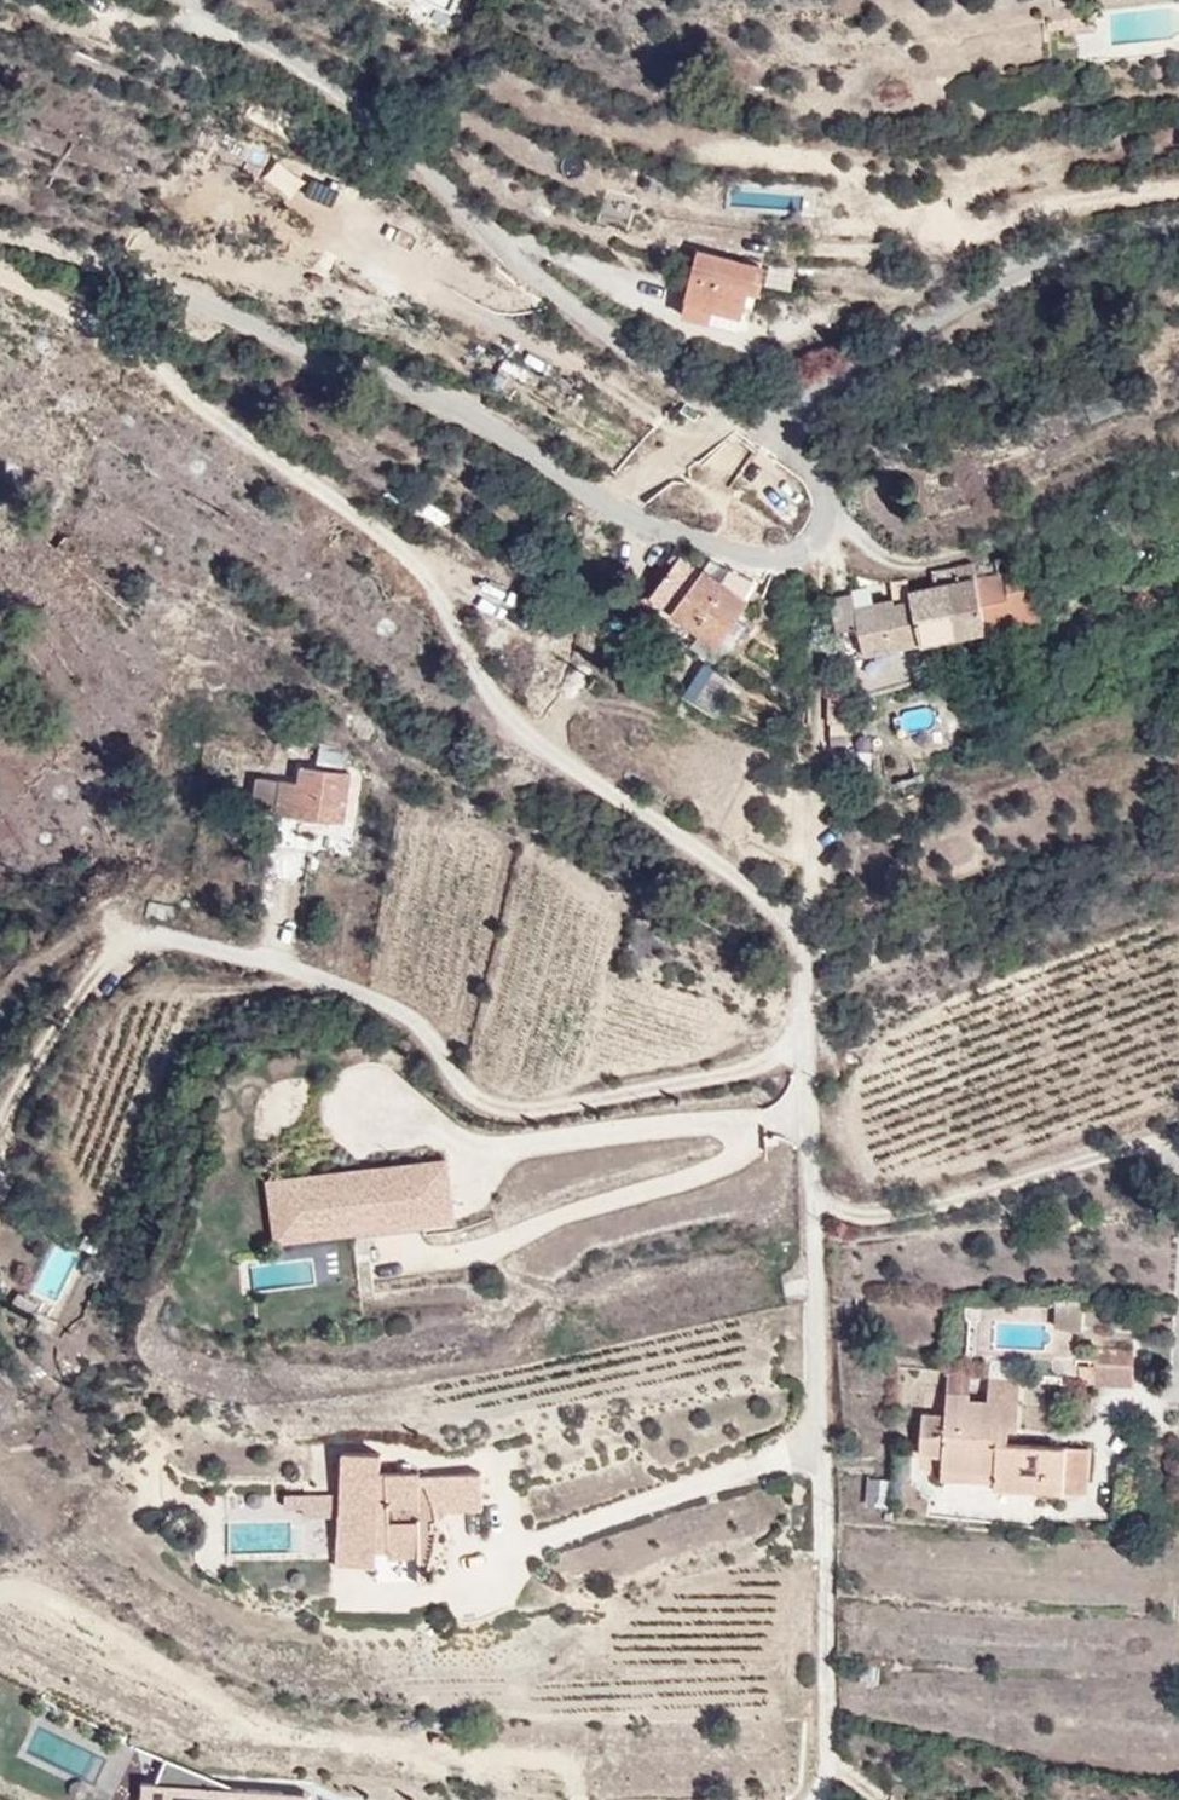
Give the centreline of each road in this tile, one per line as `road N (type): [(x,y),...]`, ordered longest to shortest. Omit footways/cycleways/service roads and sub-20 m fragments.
road 1 (tertiary): [(0,232),(136,279),(459,414),(539,455),(609,509),(723,551),(782,561),(815,538),(824,507),(791,437)]
road 2 (unclassified): [(189,0),(383,125),(531,275),(682,382),(791,437)]
road 3 (tertiary): [(791,437),(804,407),(1033,267),(1178,227)]

